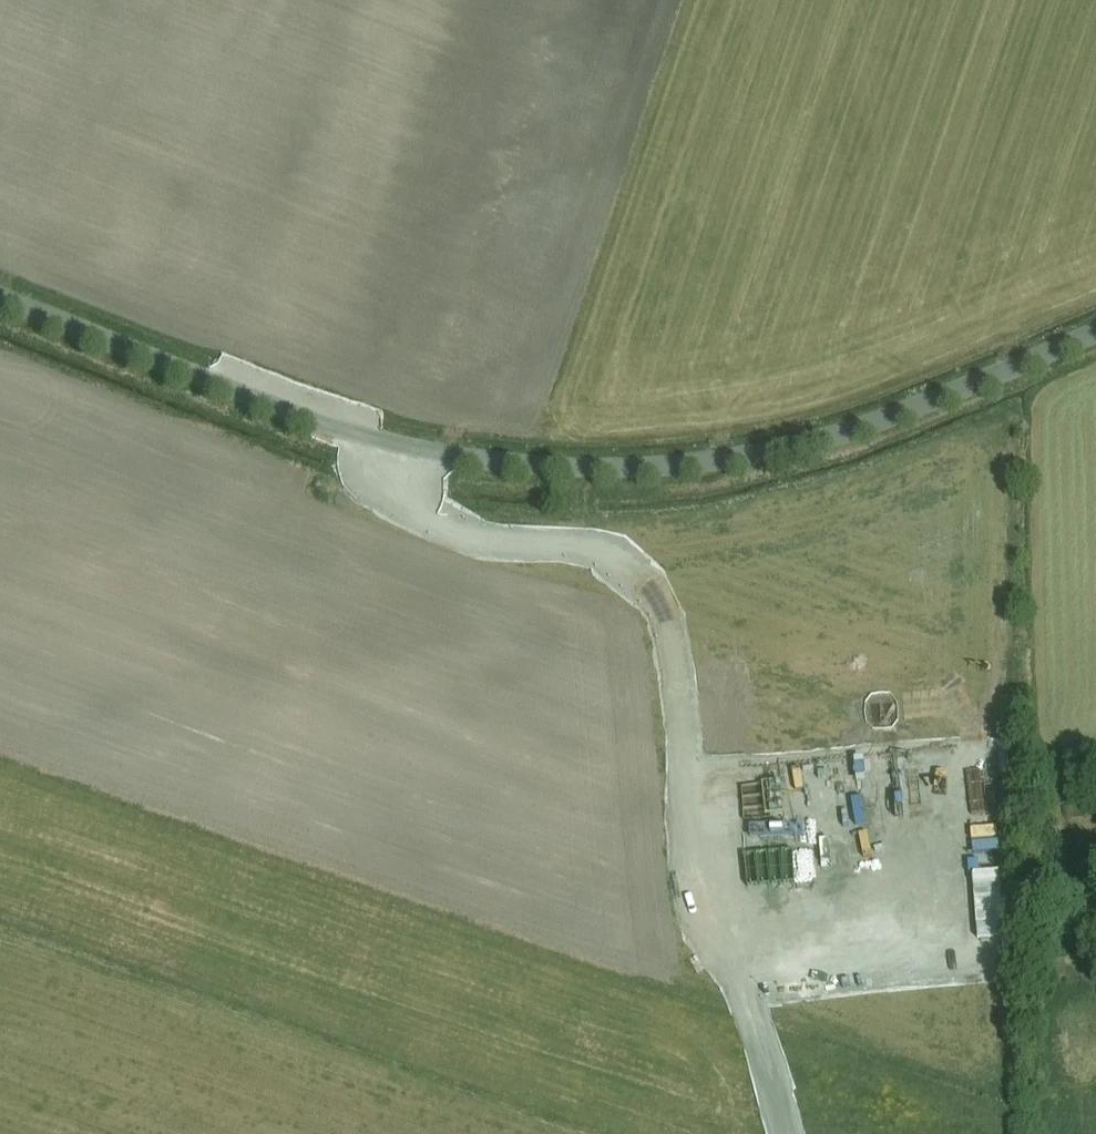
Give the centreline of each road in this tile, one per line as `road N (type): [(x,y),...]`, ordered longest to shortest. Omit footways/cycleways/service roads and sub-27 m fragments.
road 1 (tertiary): [(0,301),(381,452),(675,472),(935,403),(1095,334)]

